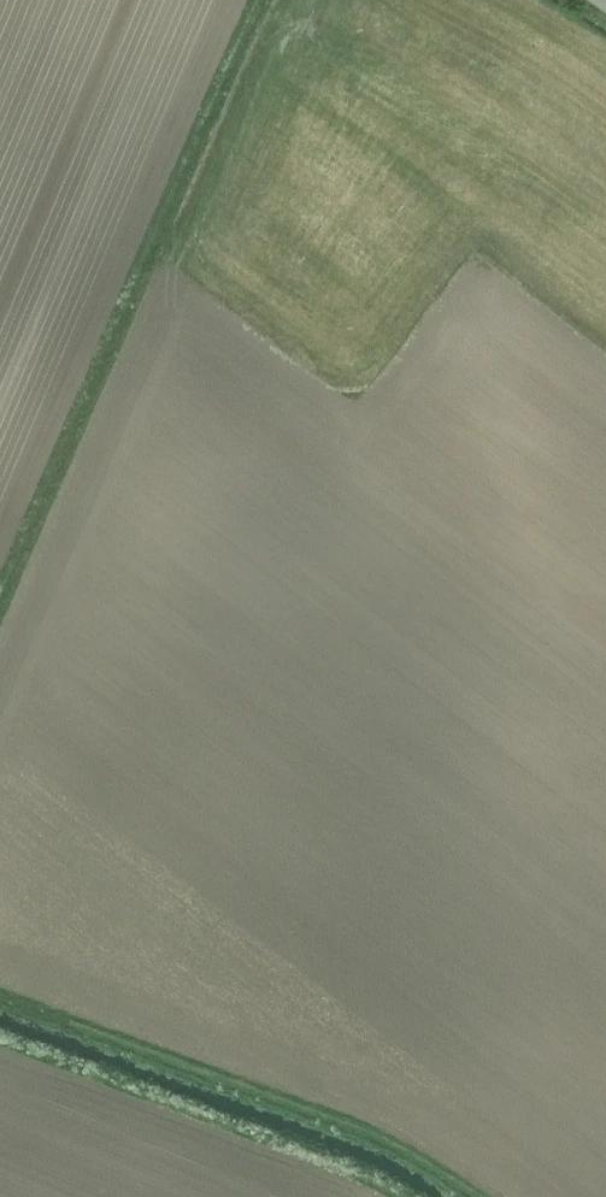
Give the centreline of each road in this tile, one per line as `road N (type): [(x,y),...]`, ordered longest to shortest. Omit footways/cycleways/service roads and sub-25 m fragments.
road 1 (track): [(0,668),(290,0)]

